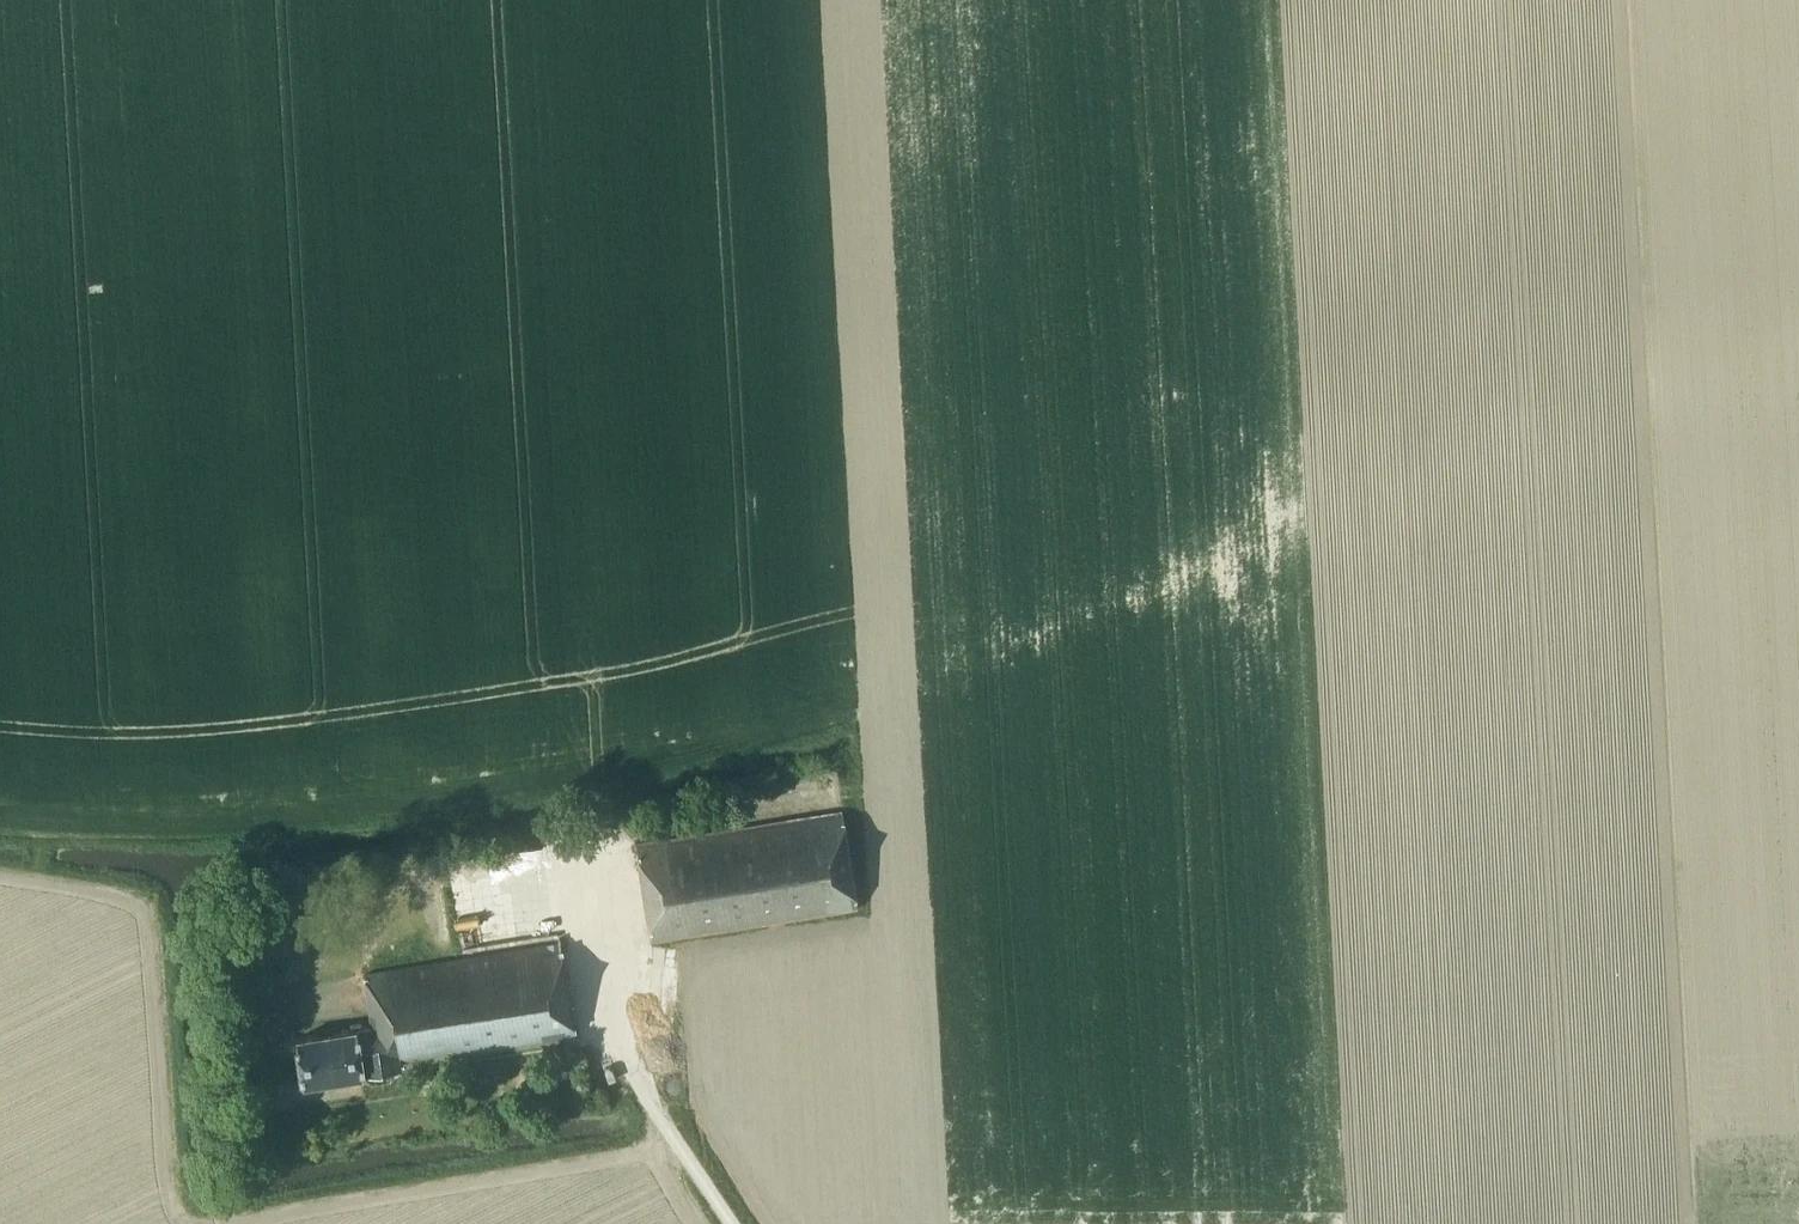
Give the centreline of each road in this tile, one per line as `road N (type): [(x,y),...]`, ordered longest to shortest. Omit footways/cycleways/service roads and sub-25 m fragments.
road 1 (unclassified): [(734,1223),(641,1088)]

